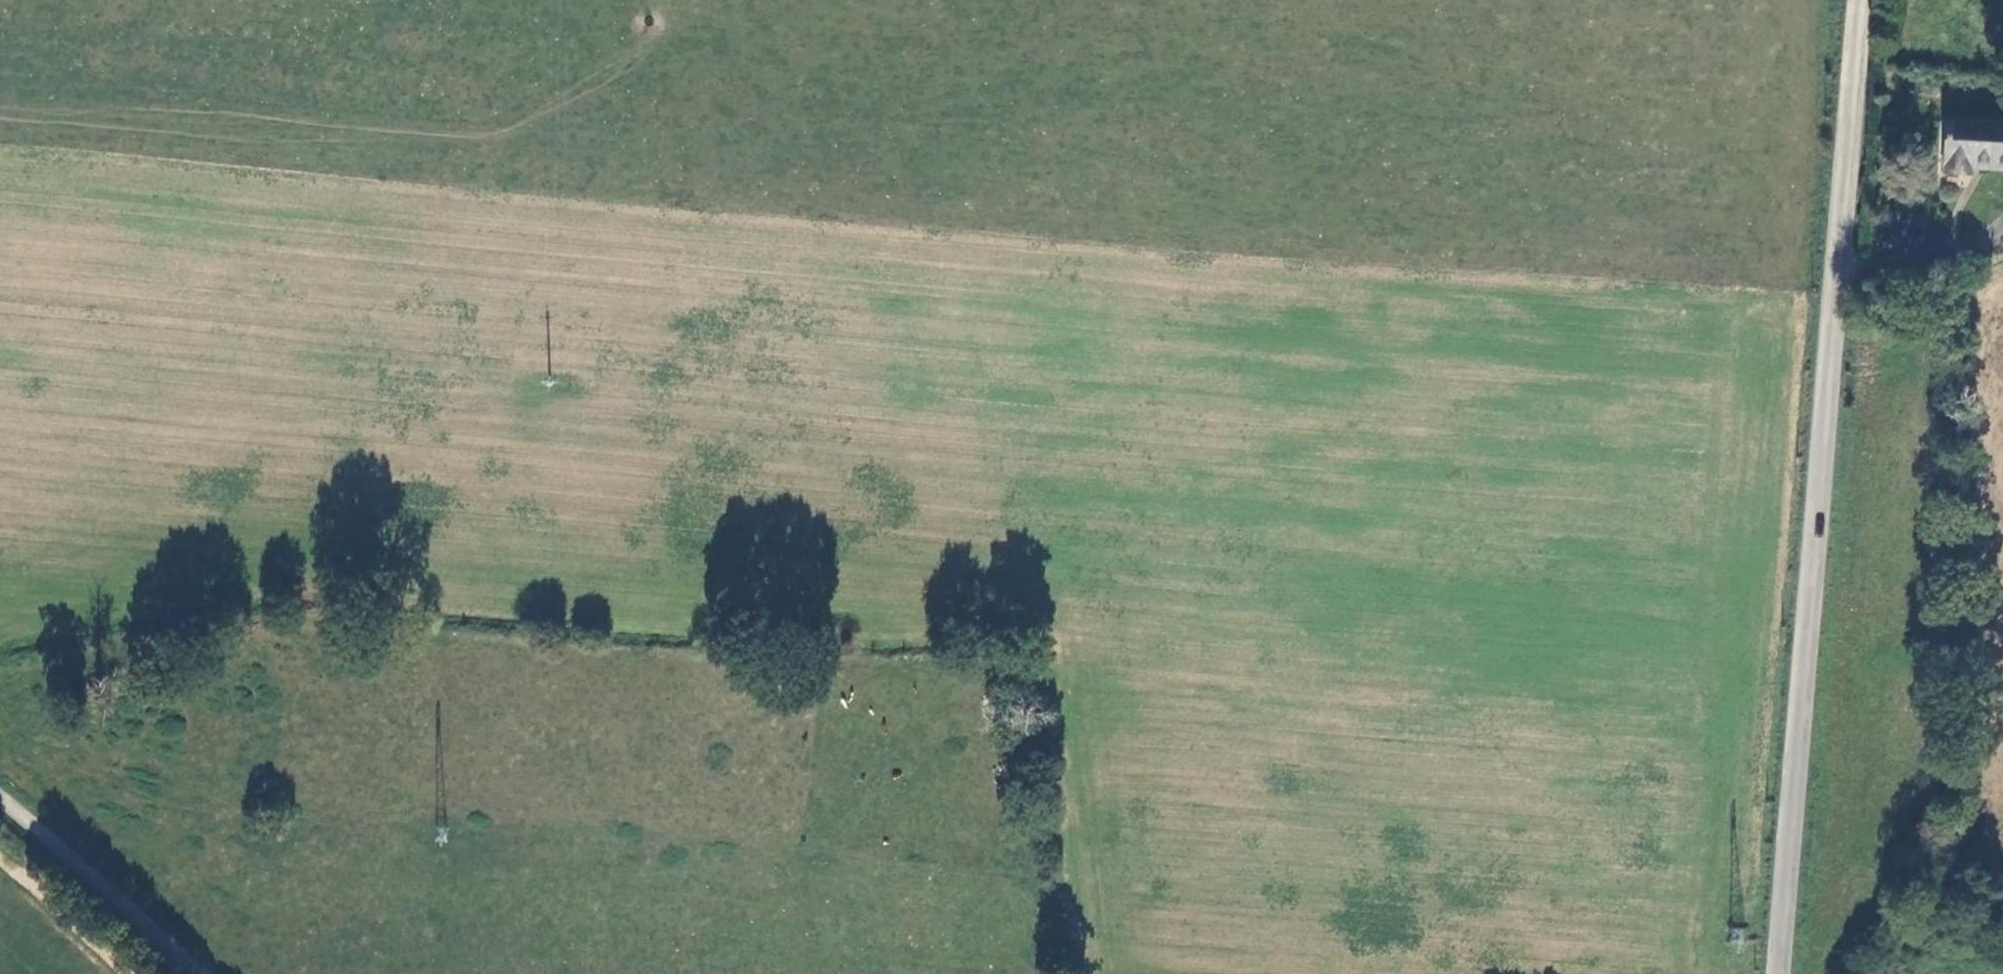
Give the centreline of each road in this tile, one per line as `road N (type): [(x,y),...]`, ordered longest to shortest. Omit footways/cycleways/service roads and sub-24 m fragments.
road 1 (unclassified): [(1777,973),(1857,0)]
road 2 (unclassified): [(198,973),(0,796)]

